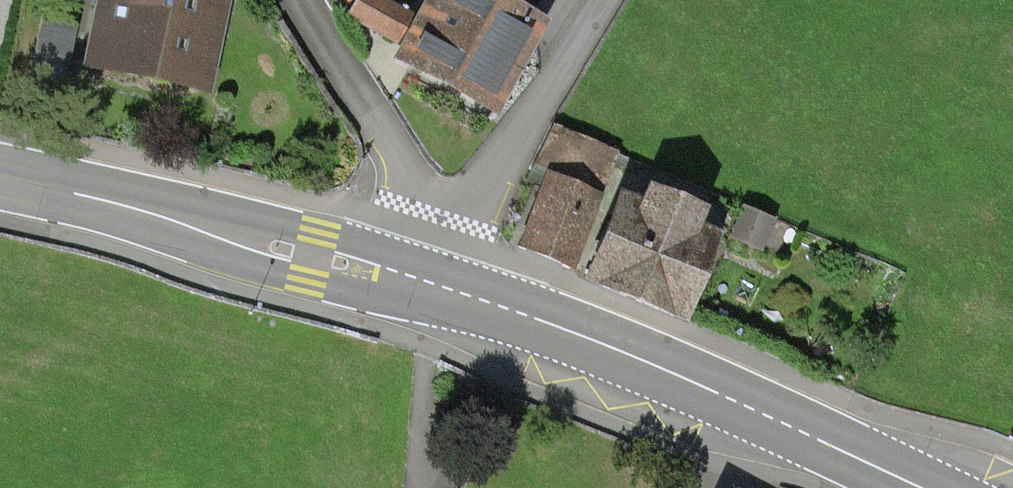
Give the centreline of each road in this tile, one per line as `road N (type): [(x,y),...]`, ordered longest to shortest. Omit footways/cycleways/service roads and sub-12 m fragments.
road 1 (primary): [(441,286),(621,351),(923,487)]
road 2 (primary): [(0,177),(383,272)]
road 3 (residential): [(597,0),(456,240),(441,286)]
road 4 (residential): [(303,0),(401,163),(405,202),(383,272)]

